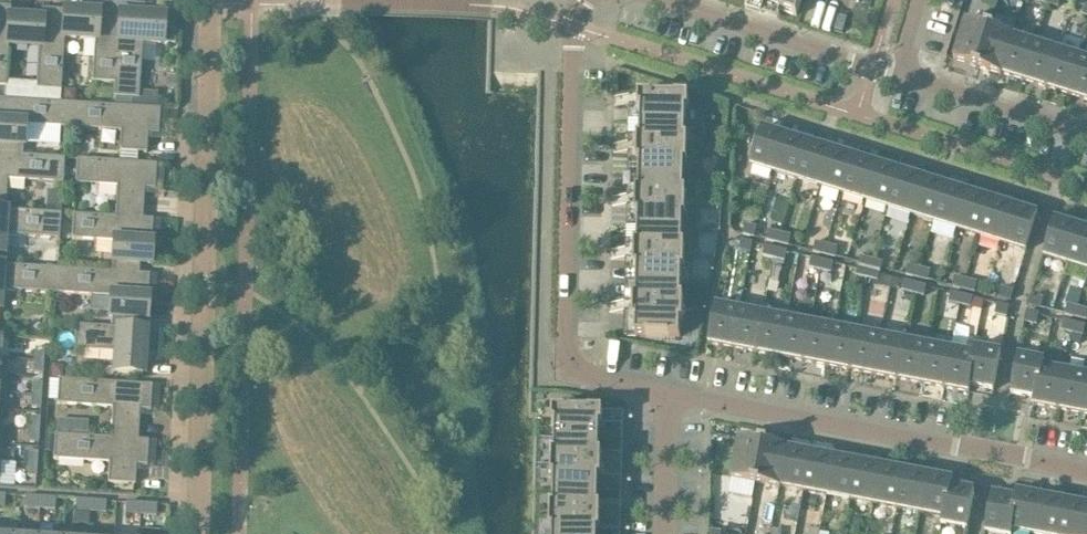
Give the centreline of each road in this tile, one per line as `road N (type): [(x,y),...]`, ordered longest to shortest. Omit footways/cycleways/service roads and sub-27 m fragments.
road 1 (residential): [(196,533),(212,0)]
road 2 (residential): [(666,384),(563,363),(573,26)]
road 3 (residential): [(1086,465),(666,384)]
road 4 (residential): [(905,81),(658,0)]
road 5 (residential): [(1086,140),(905,81)]
road 6 (residential): [(664,533),(666,384)]

